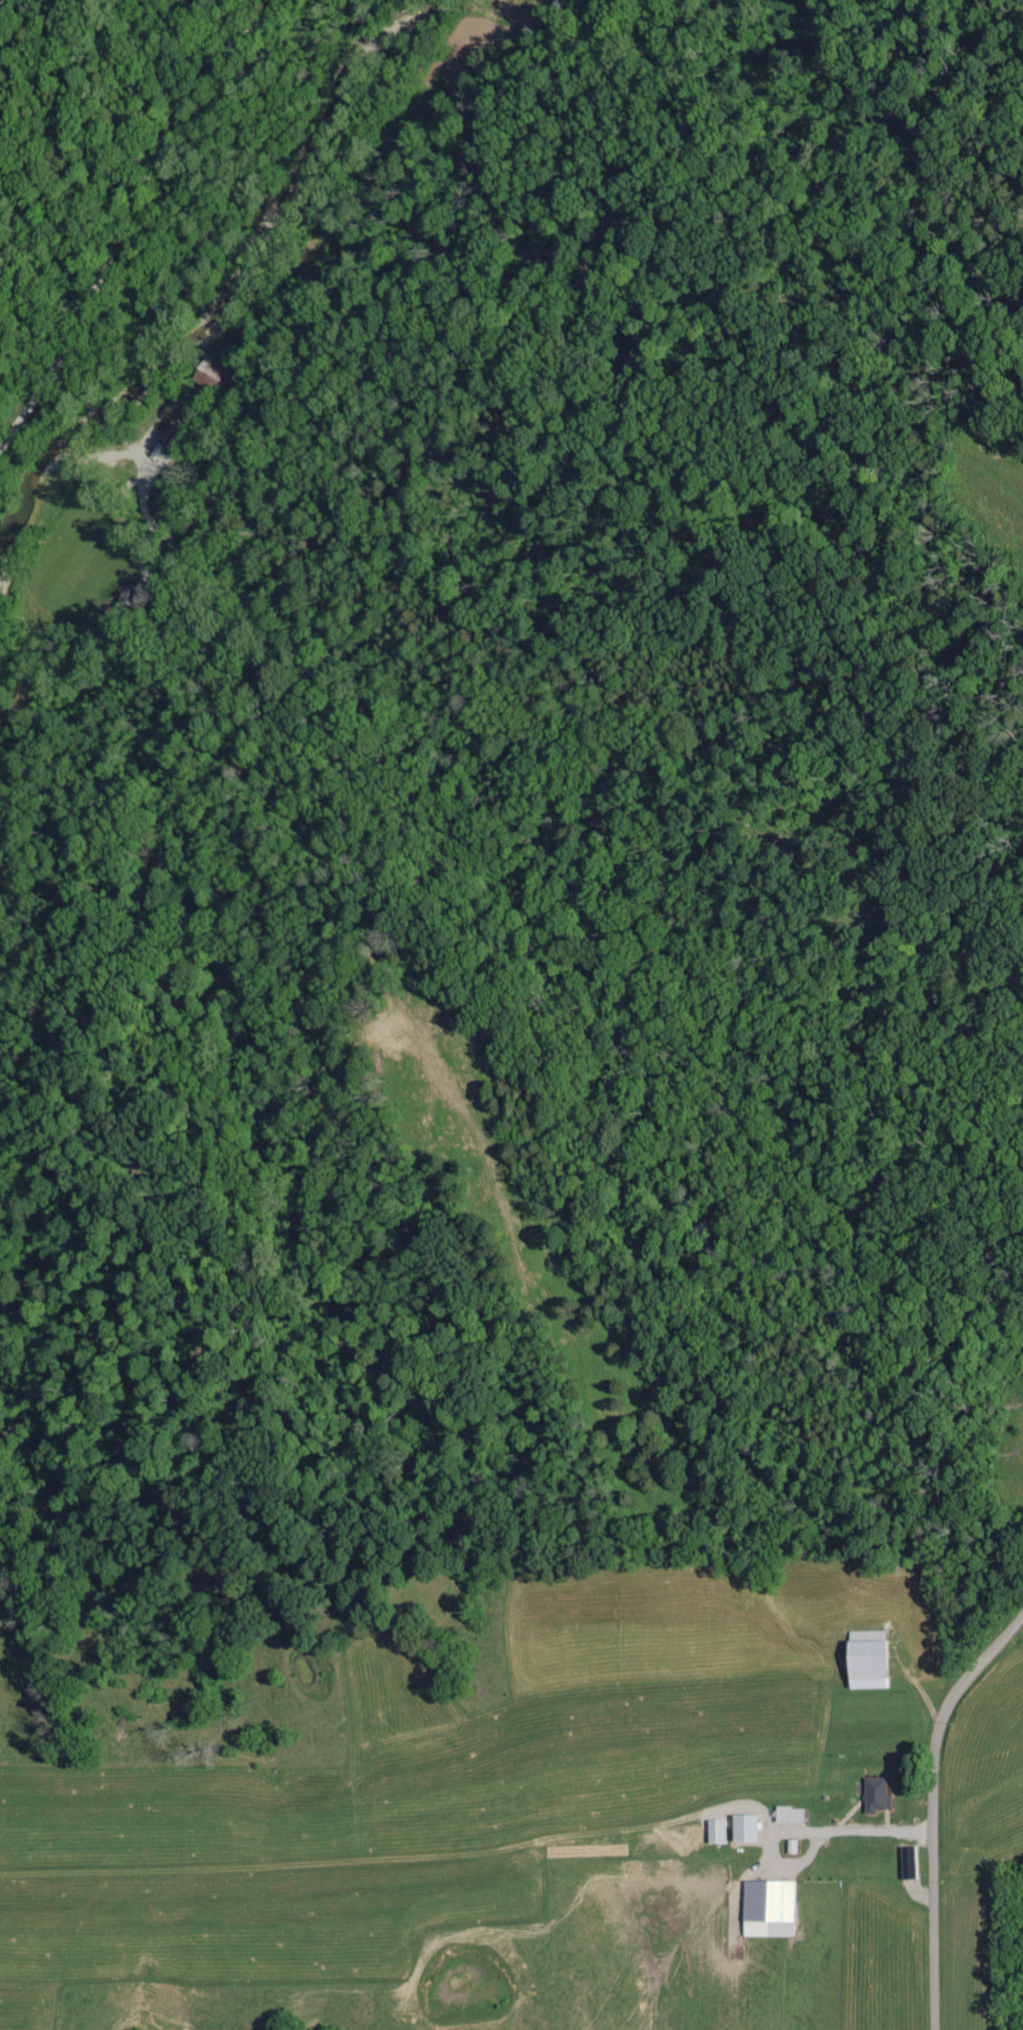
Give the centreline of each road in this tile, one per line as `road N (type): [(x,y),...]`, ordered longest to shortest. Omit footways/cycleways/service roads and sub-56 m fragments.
road 1 (residential): [(285,0),(234,60),(0,430)]
road 2 (residential): [(932,2029),(939,1731),(959,1695),(1022,1623)]

